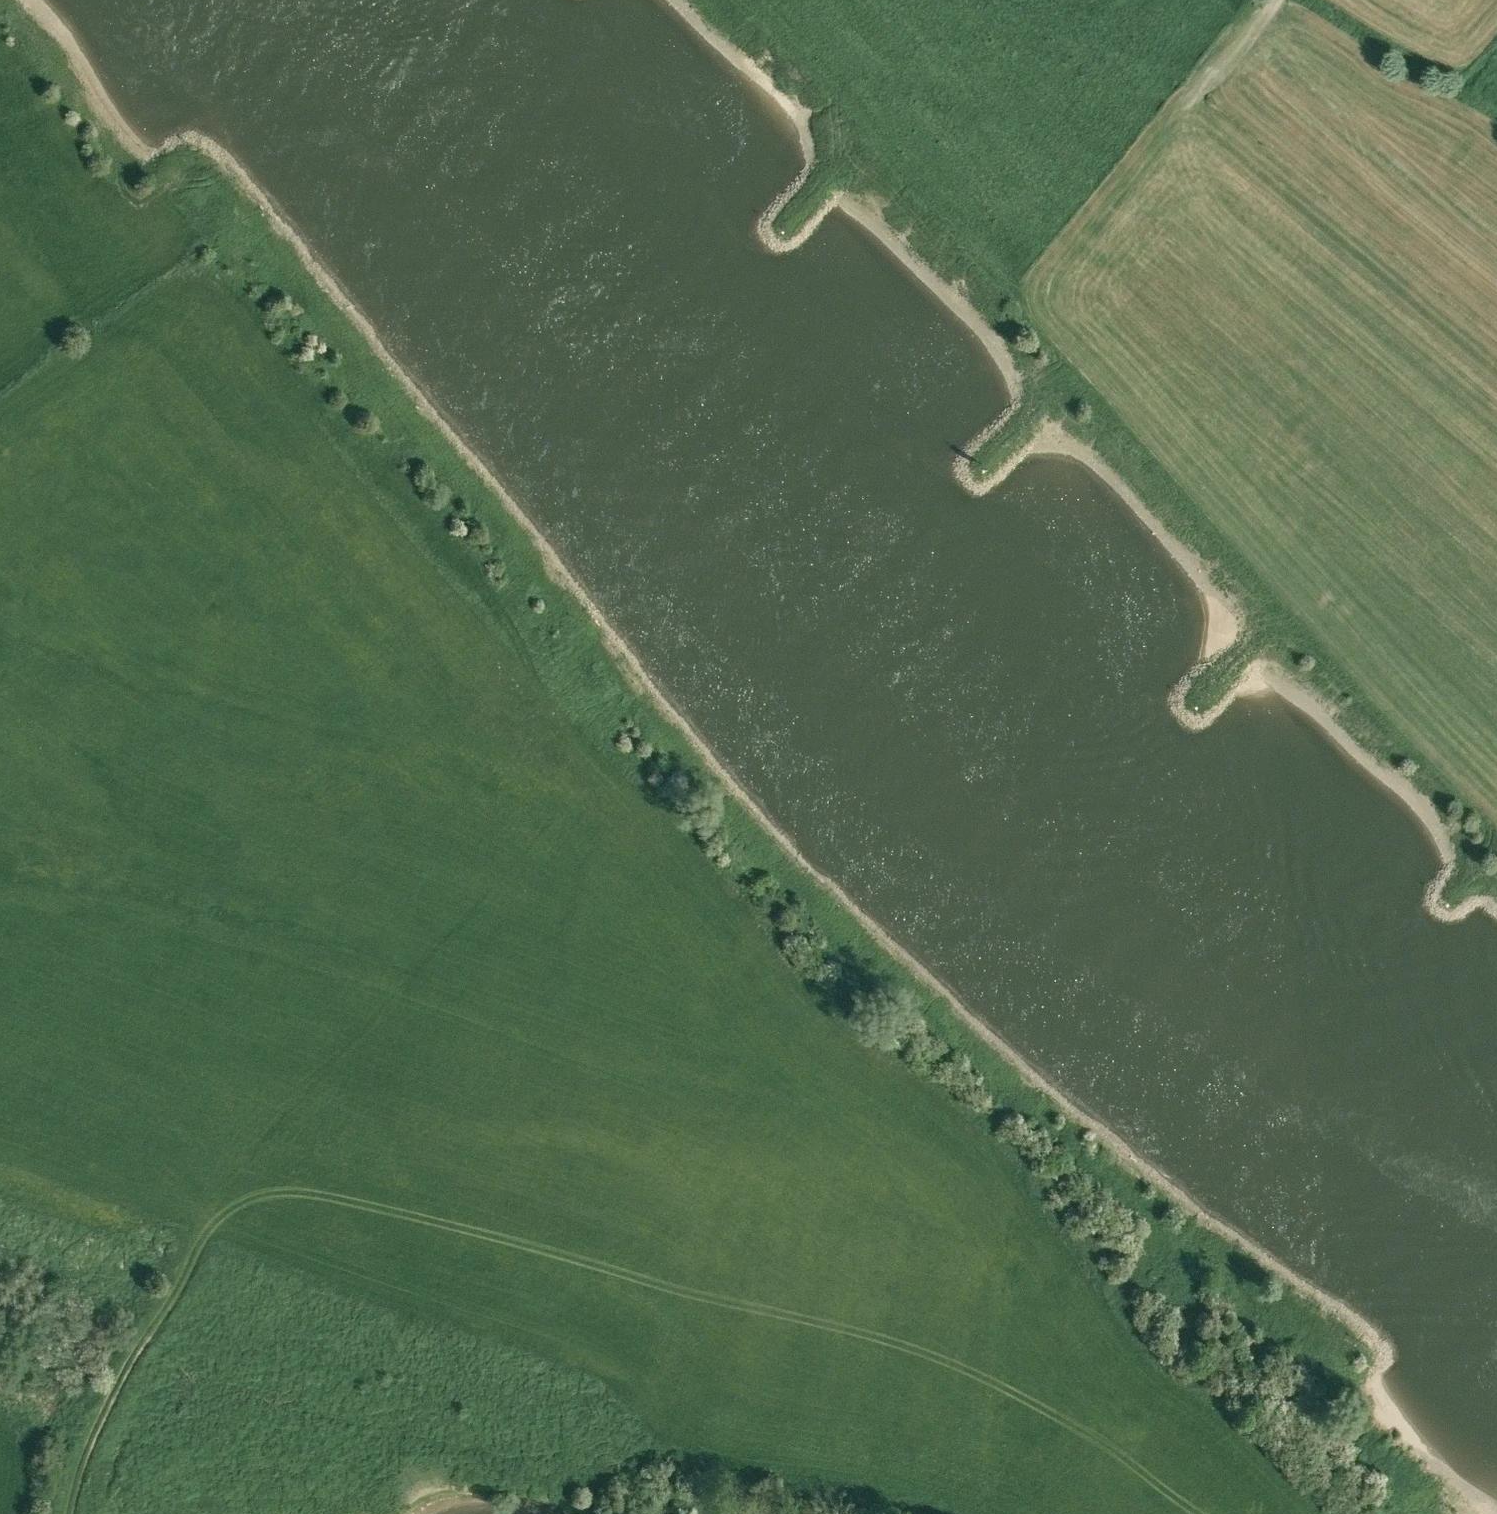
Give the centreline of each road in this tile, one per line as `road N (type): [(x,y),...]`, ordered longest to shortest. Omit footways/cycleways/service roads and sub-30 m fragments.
road 1 (track): [(69,1513),(122,1373),(210,1217)]

